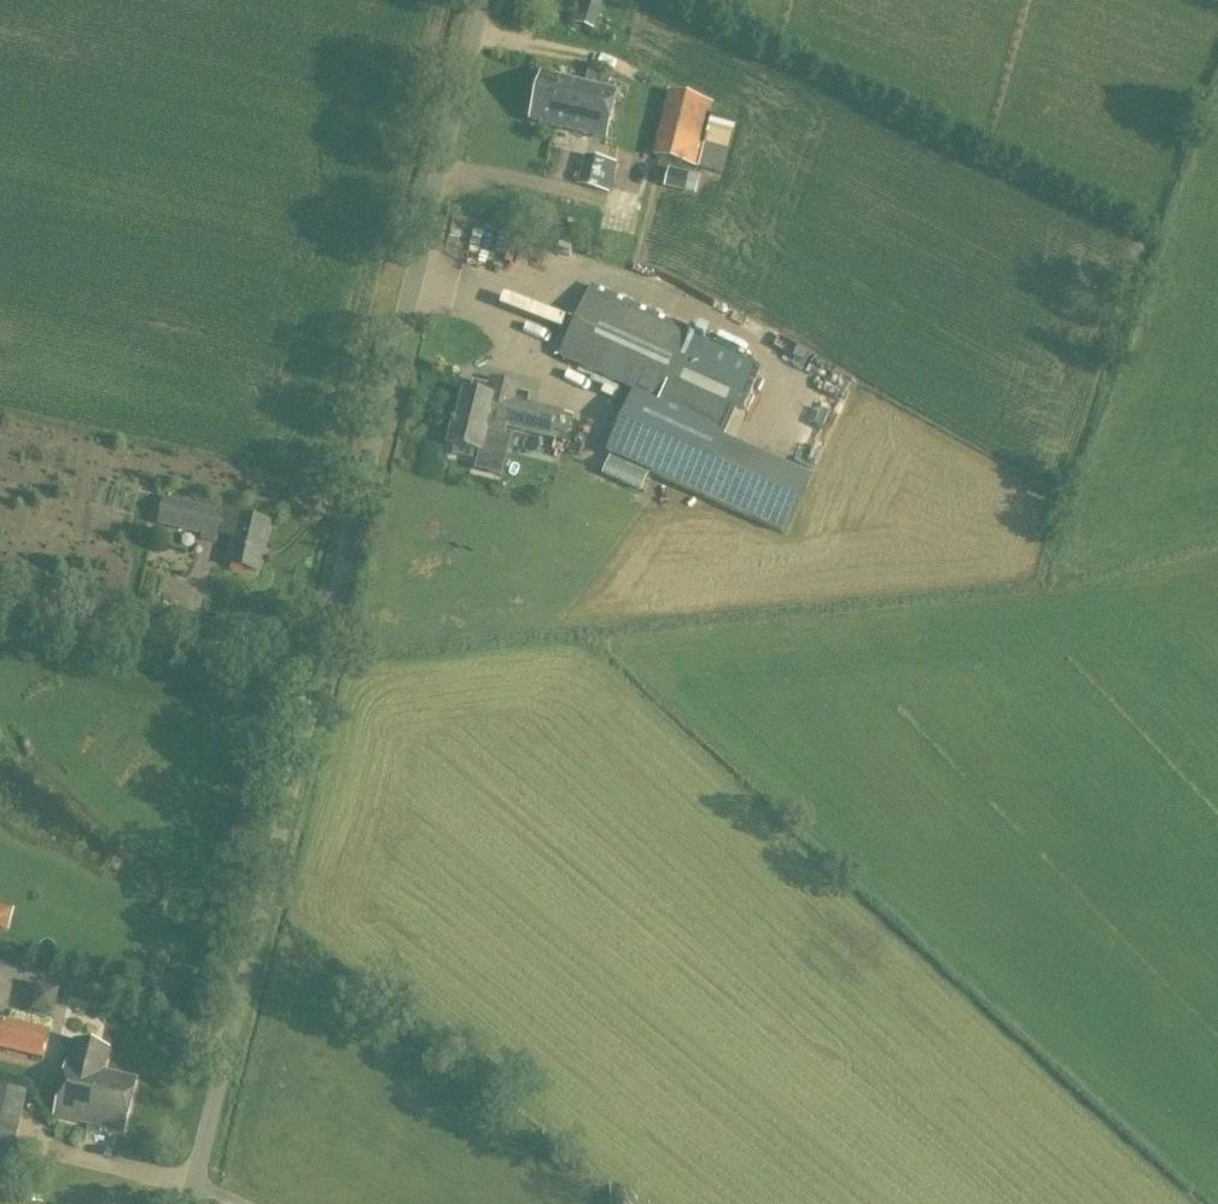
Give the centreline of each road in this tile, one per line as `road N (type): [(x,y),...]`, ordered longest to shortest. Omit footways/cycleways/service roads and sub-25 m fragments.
road 1 (unclassified): [(179,1203),(475,0)]
road 2 (track): [(300,705),(0,632)]

